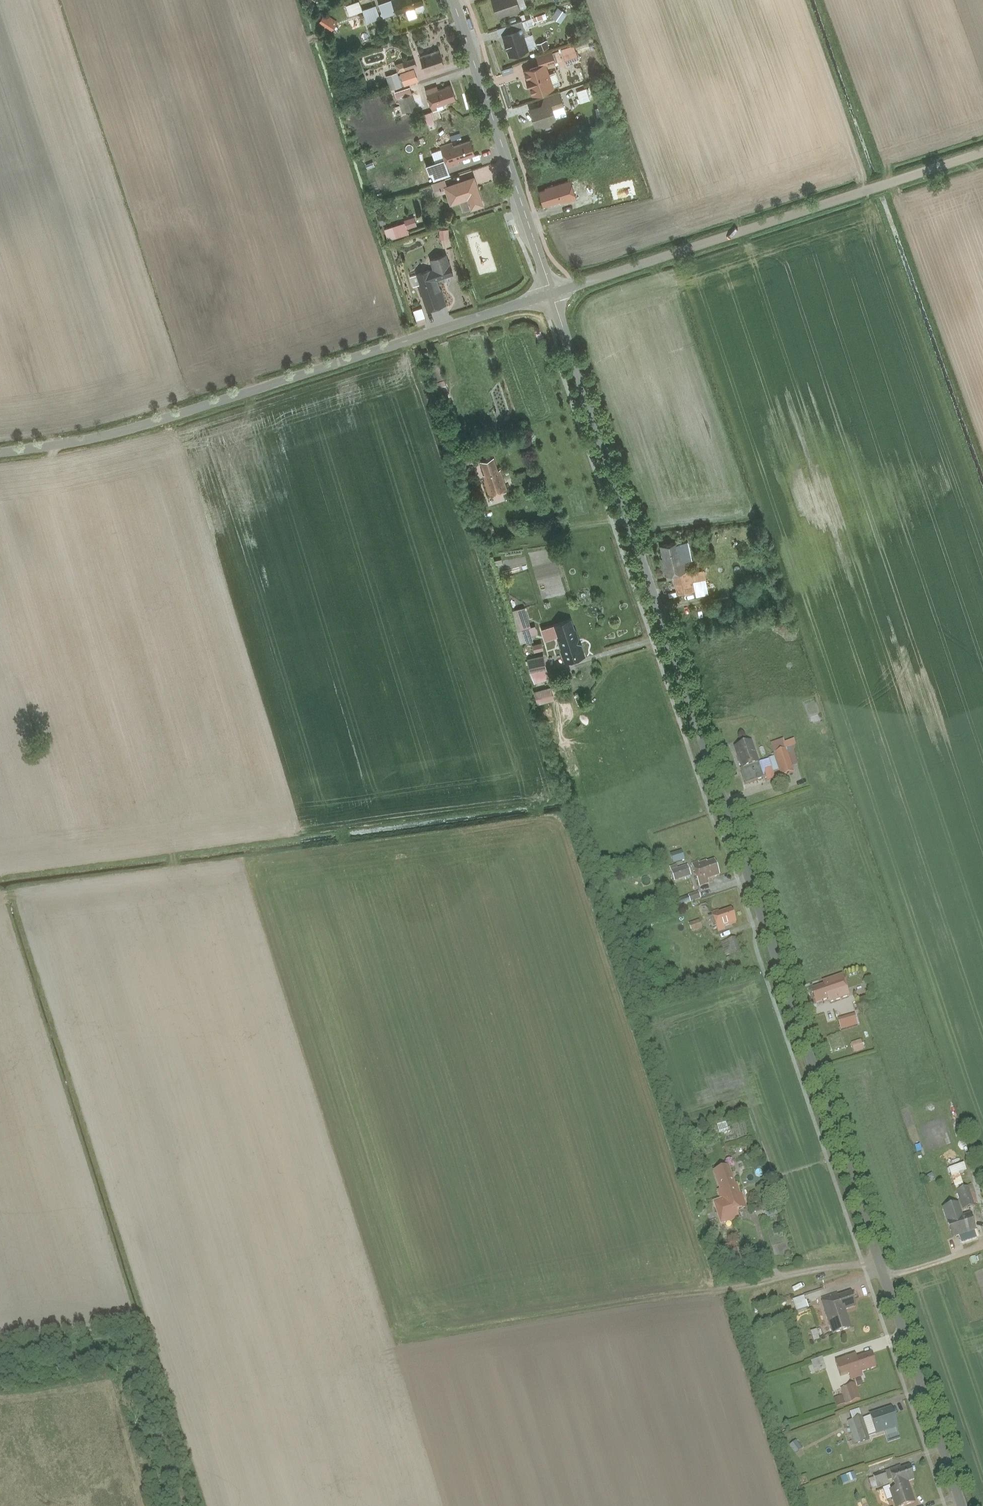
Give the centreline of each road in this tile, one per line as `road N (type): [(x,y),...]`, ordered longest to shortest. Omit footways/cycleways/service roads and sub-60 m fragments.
road 1 (tertiary): [(959,1505),(552,291)]
road 2 (tertiary): [(0,449),(176,412),(552,291)]
road 3 (tertiary): [(552,291),(982,151)]
road 4 (tertiary): [(552,291),(455,0)]

